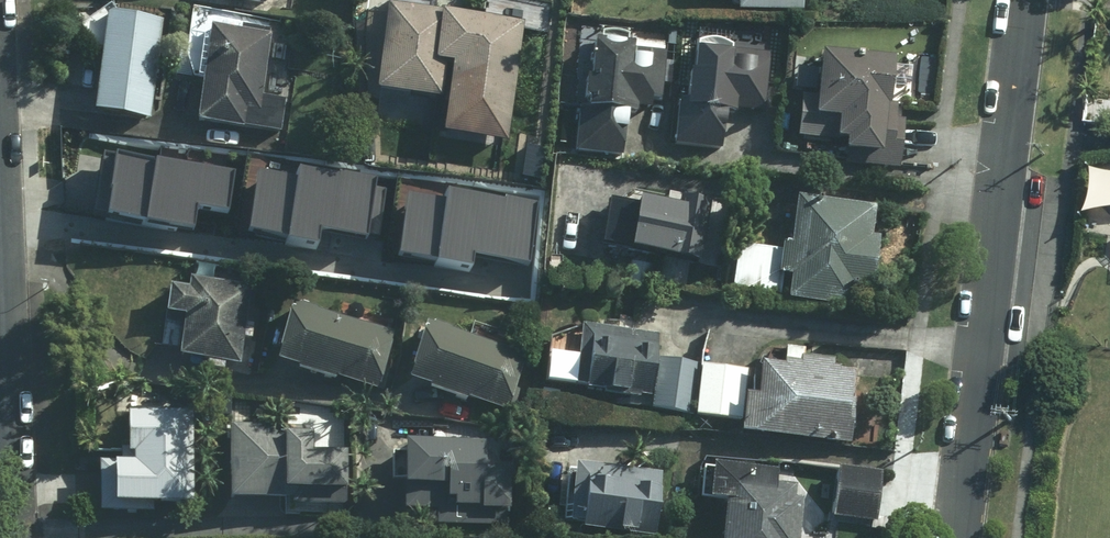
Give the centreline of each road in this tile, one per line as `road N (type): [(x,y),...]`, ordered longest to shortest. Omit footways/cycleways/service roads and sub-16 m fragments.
road 1 (residential): [(1021,0),(955,537)]
road 2 (residential): [(0,417),(5,537)]

